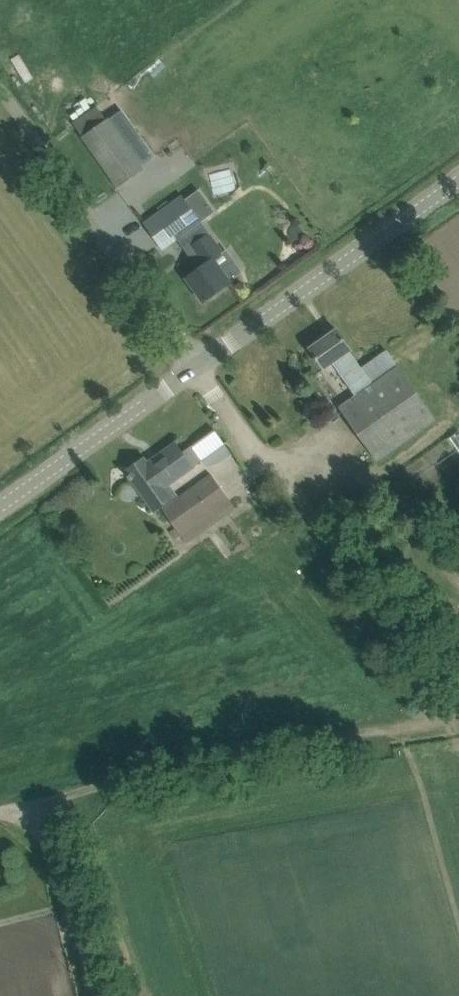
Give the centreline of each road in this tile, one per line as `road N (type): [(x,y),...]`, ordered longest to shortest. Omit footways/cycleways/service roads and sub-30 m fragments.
road 1 (track): [(445,718),(0,811)]
road 2 (unclassified): [(0,88),(196,367)]
road 3 (tertiary): [(196,367),(458,175)]
road 4 (track): [(445,718),(273,465)]
road 5 (tertiary): [(0,506),(196,367)]
road 6 (track): [(196,367),(273,465)]

